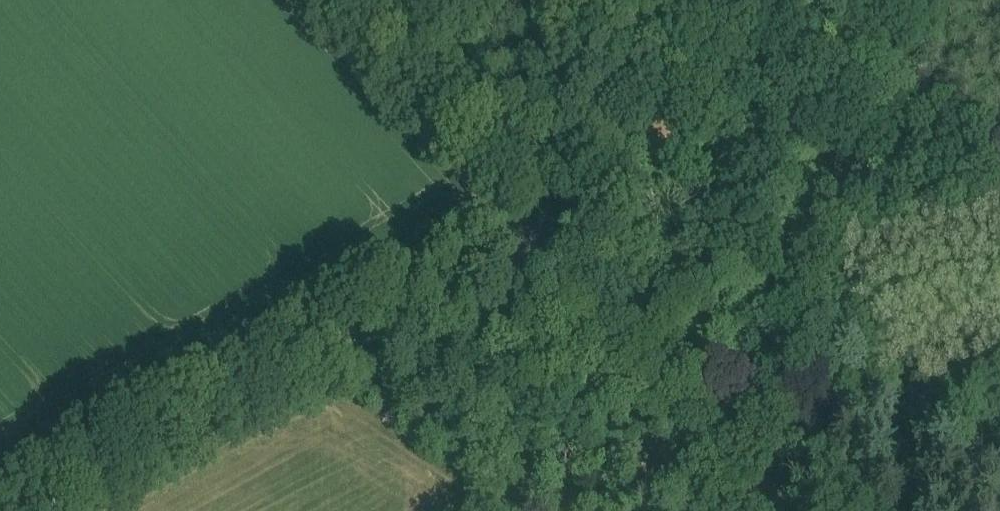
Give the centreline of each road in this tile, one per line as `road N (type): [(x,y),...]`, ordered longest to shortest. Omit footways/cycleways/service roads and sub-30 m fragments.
road 1 (unclassified): [(32,510),(527,235)]
road 2 (residential): [(667,393),(713,367),(999,279)]
road 3 (tertiary): [(527,235),(310,0)]
road 4 (tertiary): [(667,393),(527,235)]
road 5 (tertiary): [(771,510),(667,393)]

